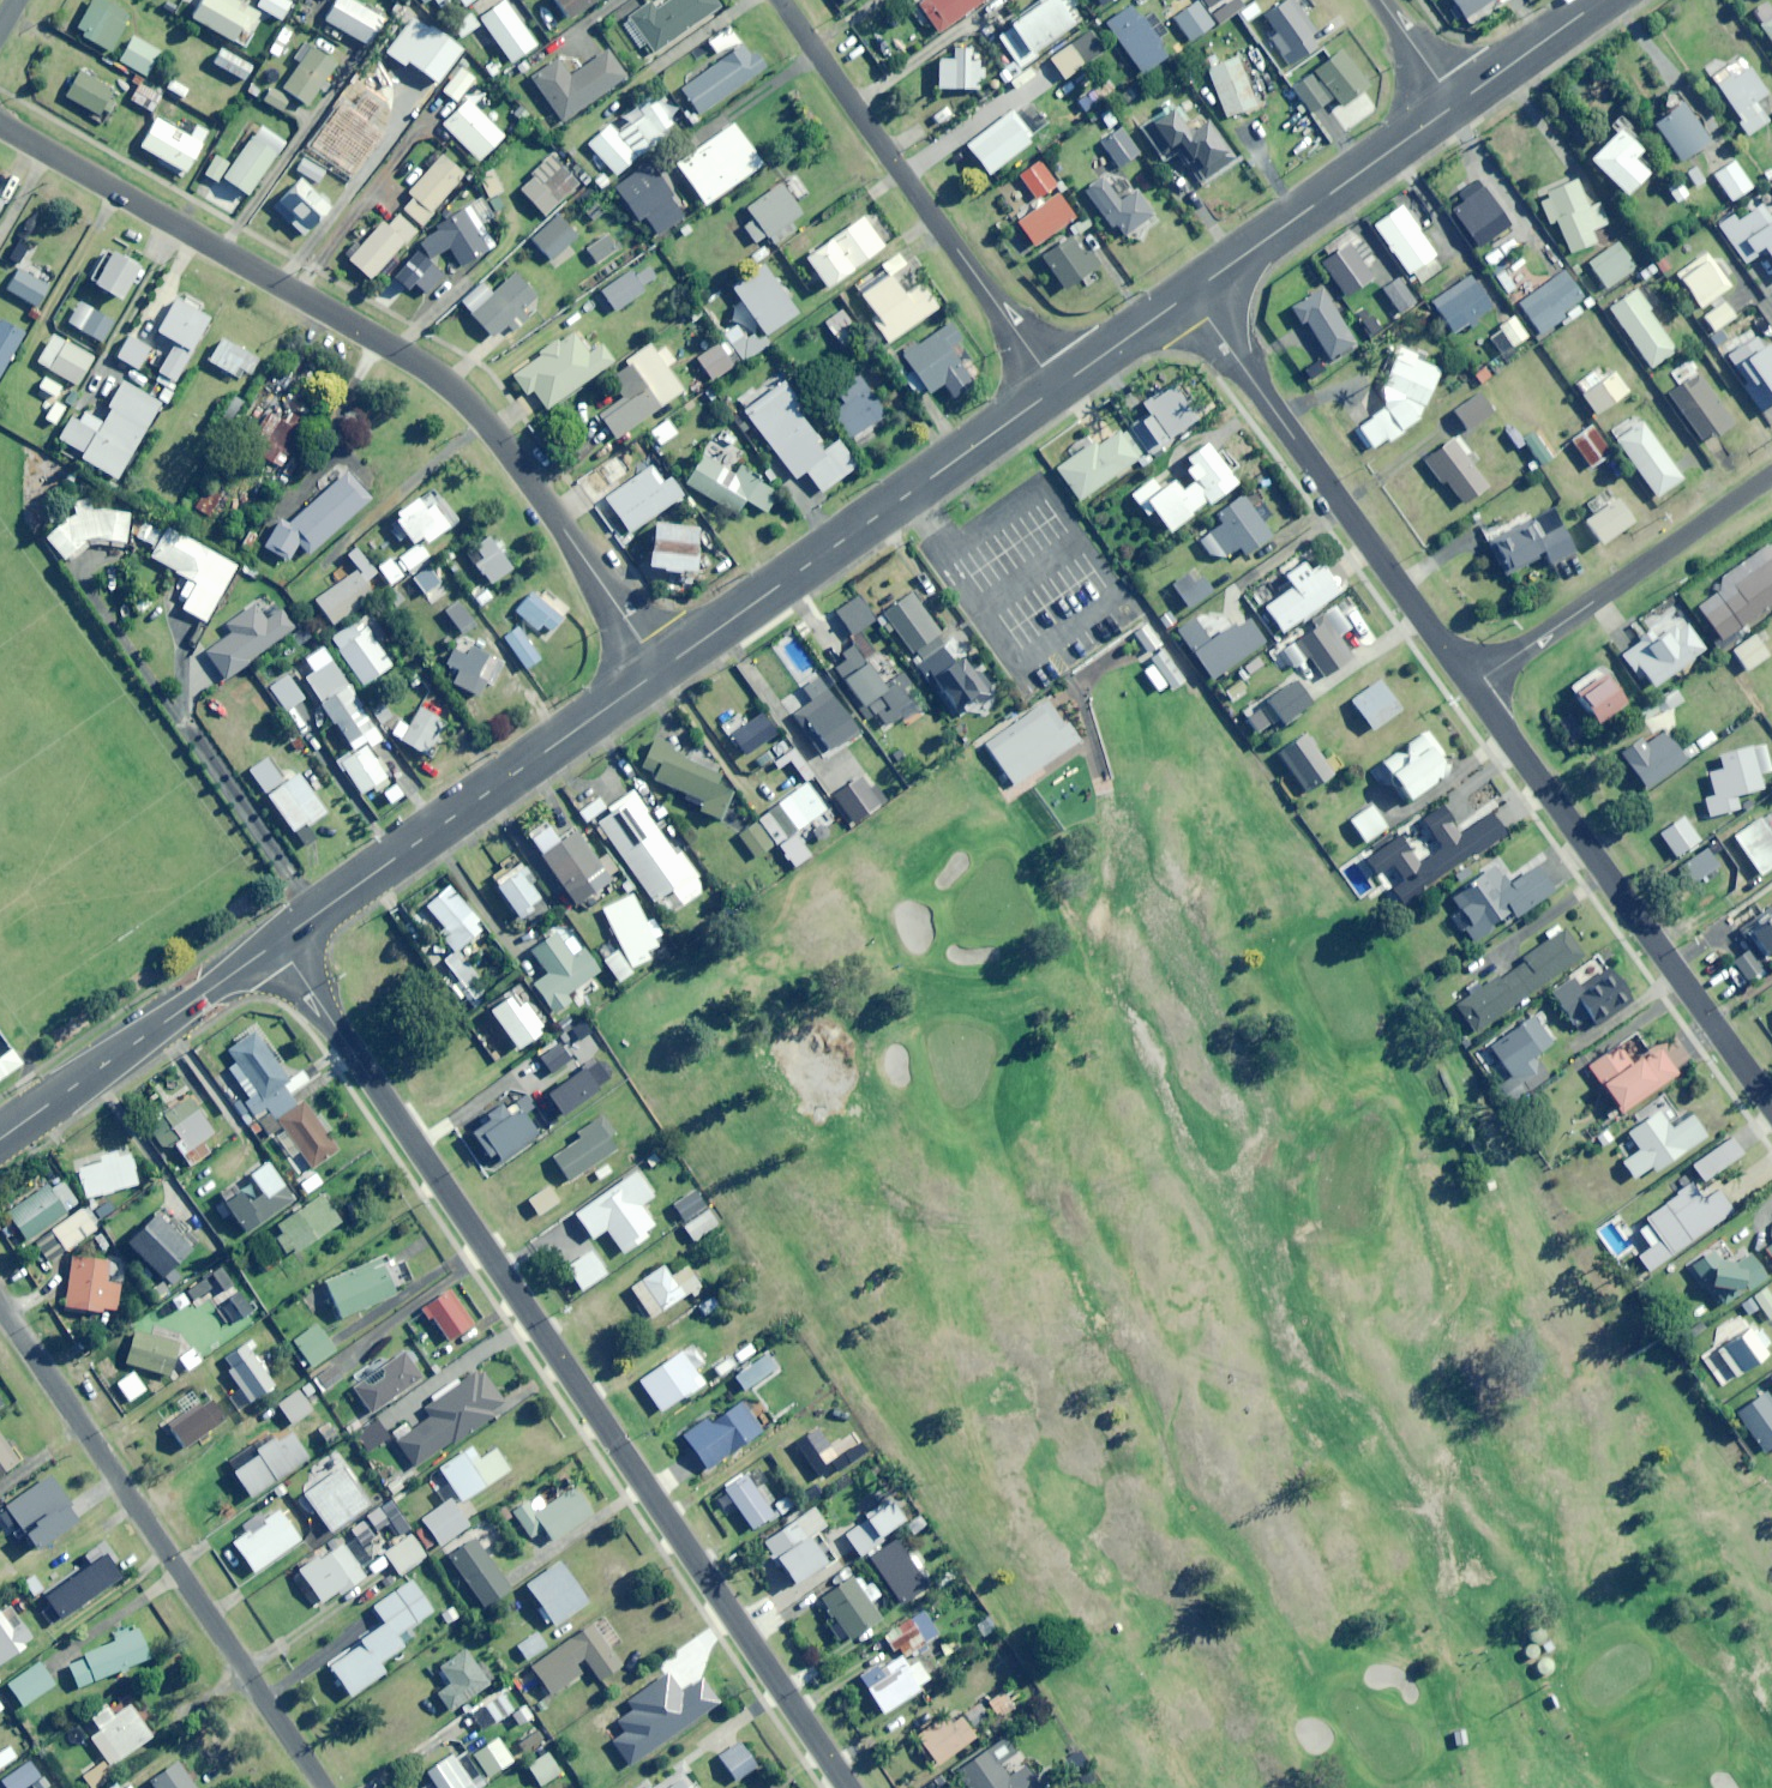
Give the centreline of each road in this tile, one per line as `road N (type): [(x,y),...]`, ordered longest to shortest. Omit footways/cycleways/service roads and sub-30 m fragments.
road 1 (residential): [(279,941),(842,1787)]
road 2 (residential): [(0,124),(445,381),(663,667)]
road 3 (residential): [(0,1302),(325,1787)]
road 4 (residential): [(1472,686),(1771,1107)]
road 5 (tertiary): [(1058,386),(663,667)]
road 6 (residential): [(1191,292),(1472,686)]
road 7 (residential): [(782,0),(1058,386)]
road 8 (tertiary): [(663,667),(279,941)]
road 9 (residential): [(1771,478),(1472,686)]
road 10 (tertiary): [(279,941),(0,1138)]
road 11 (tertiary): [(1456,103),(1191,292)]
road 12 (tertiary): [(1601,0),(1456,103)]
road 13 (tertiary): [(1191,292),(1058,386)]
road 14 (residential): [(1383,0),(1456,103)]

